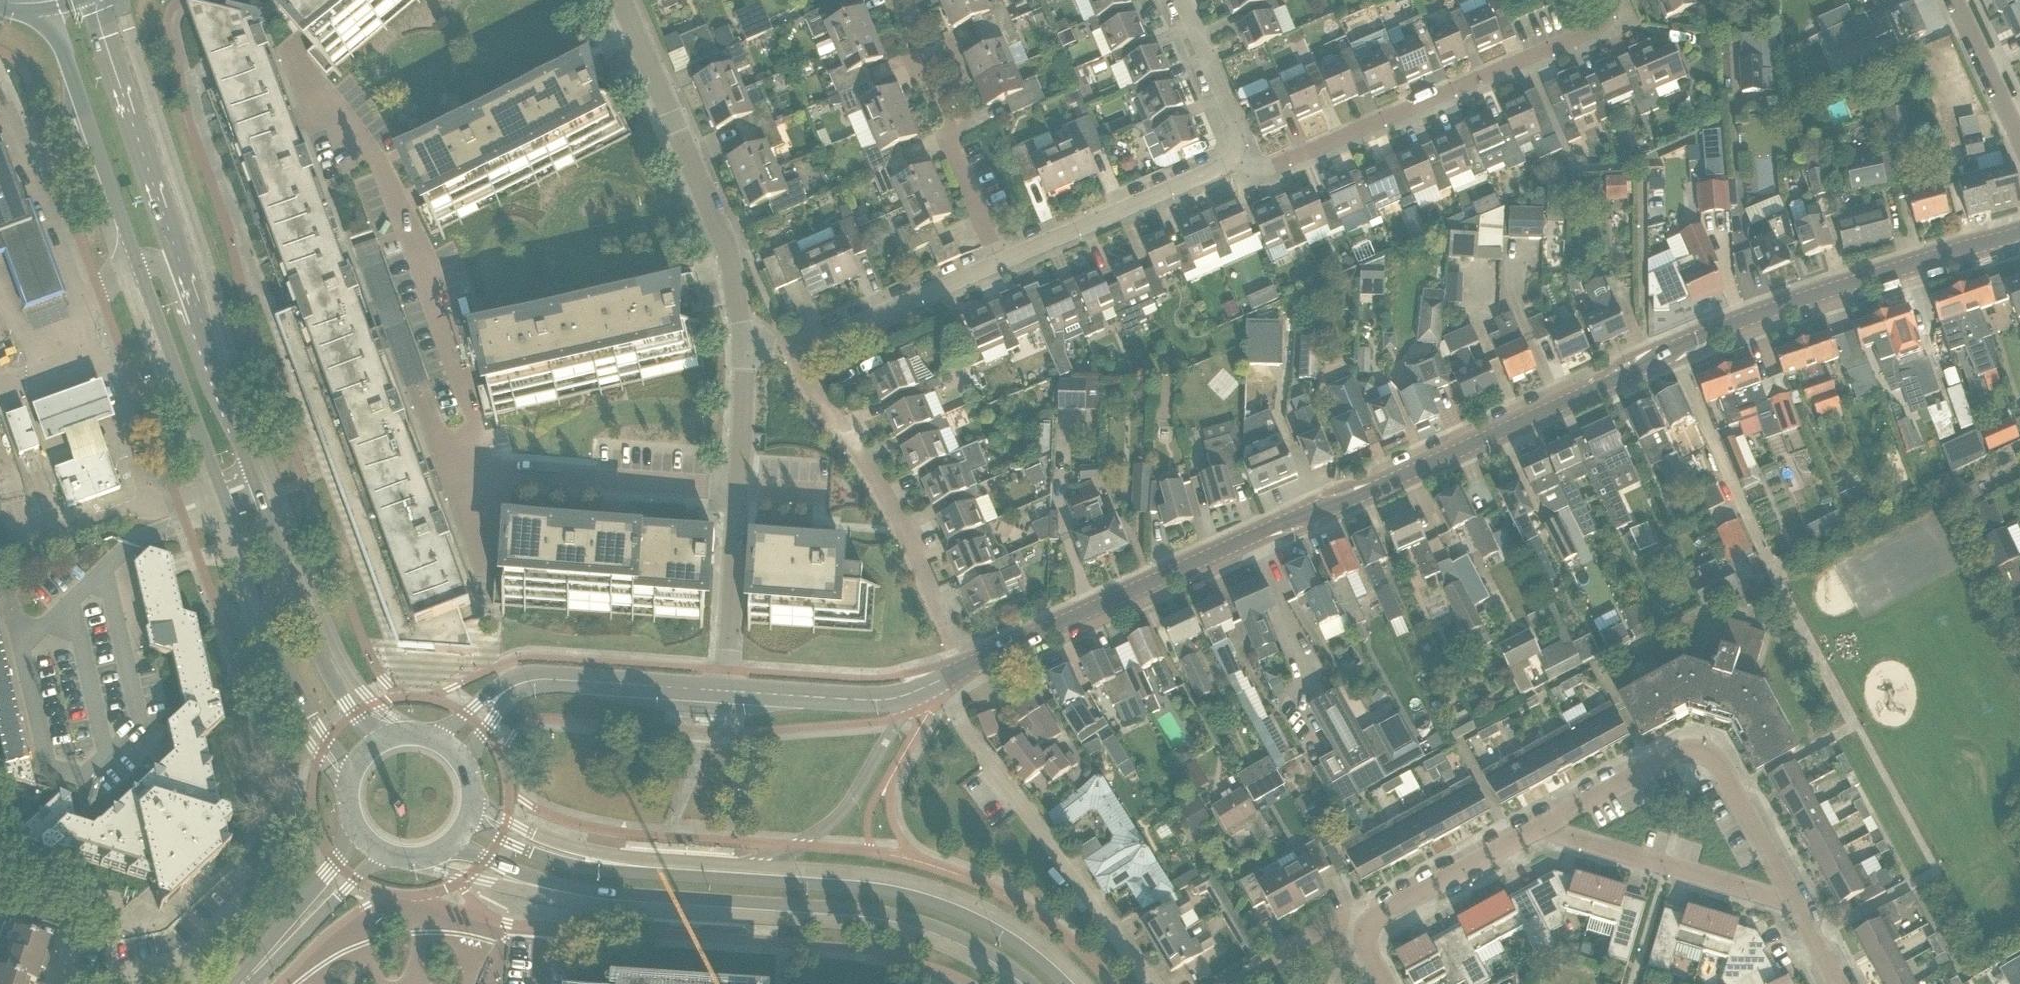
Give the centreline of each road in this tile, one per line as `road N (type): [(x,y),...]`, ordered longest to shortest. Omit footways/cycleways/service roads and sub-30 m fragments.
road 1 (secondary): [(27,8),(62,58),(273,637),(302,701),(354,775)]
road 2 (secondary): [(383,744),(332,684),(309,637),(87,0)]
road 3 (tertiary): [(942,682),(1669,349)]
road 4 (secondary): [(1074,983),(986,918),(908,889),(535,854),(470,823)]
road 5 (secondary): [(453,848),(526,882),(596,899),(906,926),(955,941),(1024,983)]
road 6 (residential): [(477,449),(471,409),(395,199),(377,164),(288,54)]
road 7 (residential): [(1235,155),(1263,174),(1592,35),(1605,0)]
road 8 (tertiary): [(1669,349),(1784,305),(2019,234)]
road 9 (residential): [(1150,983),(1016,805),(942,682)]
road 10 (residential): [(1795,904),(1716,759),(1699,753),(1677,755),(1542,828)]
road 11 (residential): [(740,335),(725,233),(621,0)]
road 12 (residential): [(785,346),(872,474),(941,628)]
road 13 (residential): [(1001,265),(891,0)]
road 14 (residential): [(1542,828),(1795,904)]
road 15 (residential): [(1001,265),(1220,170),(1235,155)]
road 16 (unclassified): [(1780,583),(1669,349)]
road 17 (residential): [(737,493),(480,472)]
road 18 (residential): [(785,346),(1001,265)]
road 19 (tertiary): [(508,691),(536,680),(727,692)]
road 20 (tertiary): [(727,692),(875,701),(942,682)]
road 21 (residential): [(1542,828),(1367,928)]
road 22 (residential): [(727,692),(737,493)]
road 23 (residential): [(1235,155),(1234,131),(1179,0)]
road 24 (residential): [(737,493),(740,335)]
road 25 (residential): [(2019,139),(1955,0)]
road 26 (unclassified): [(280,942),(381,855)]
road 27 (unclassified): [(357,834),(280,942)]

